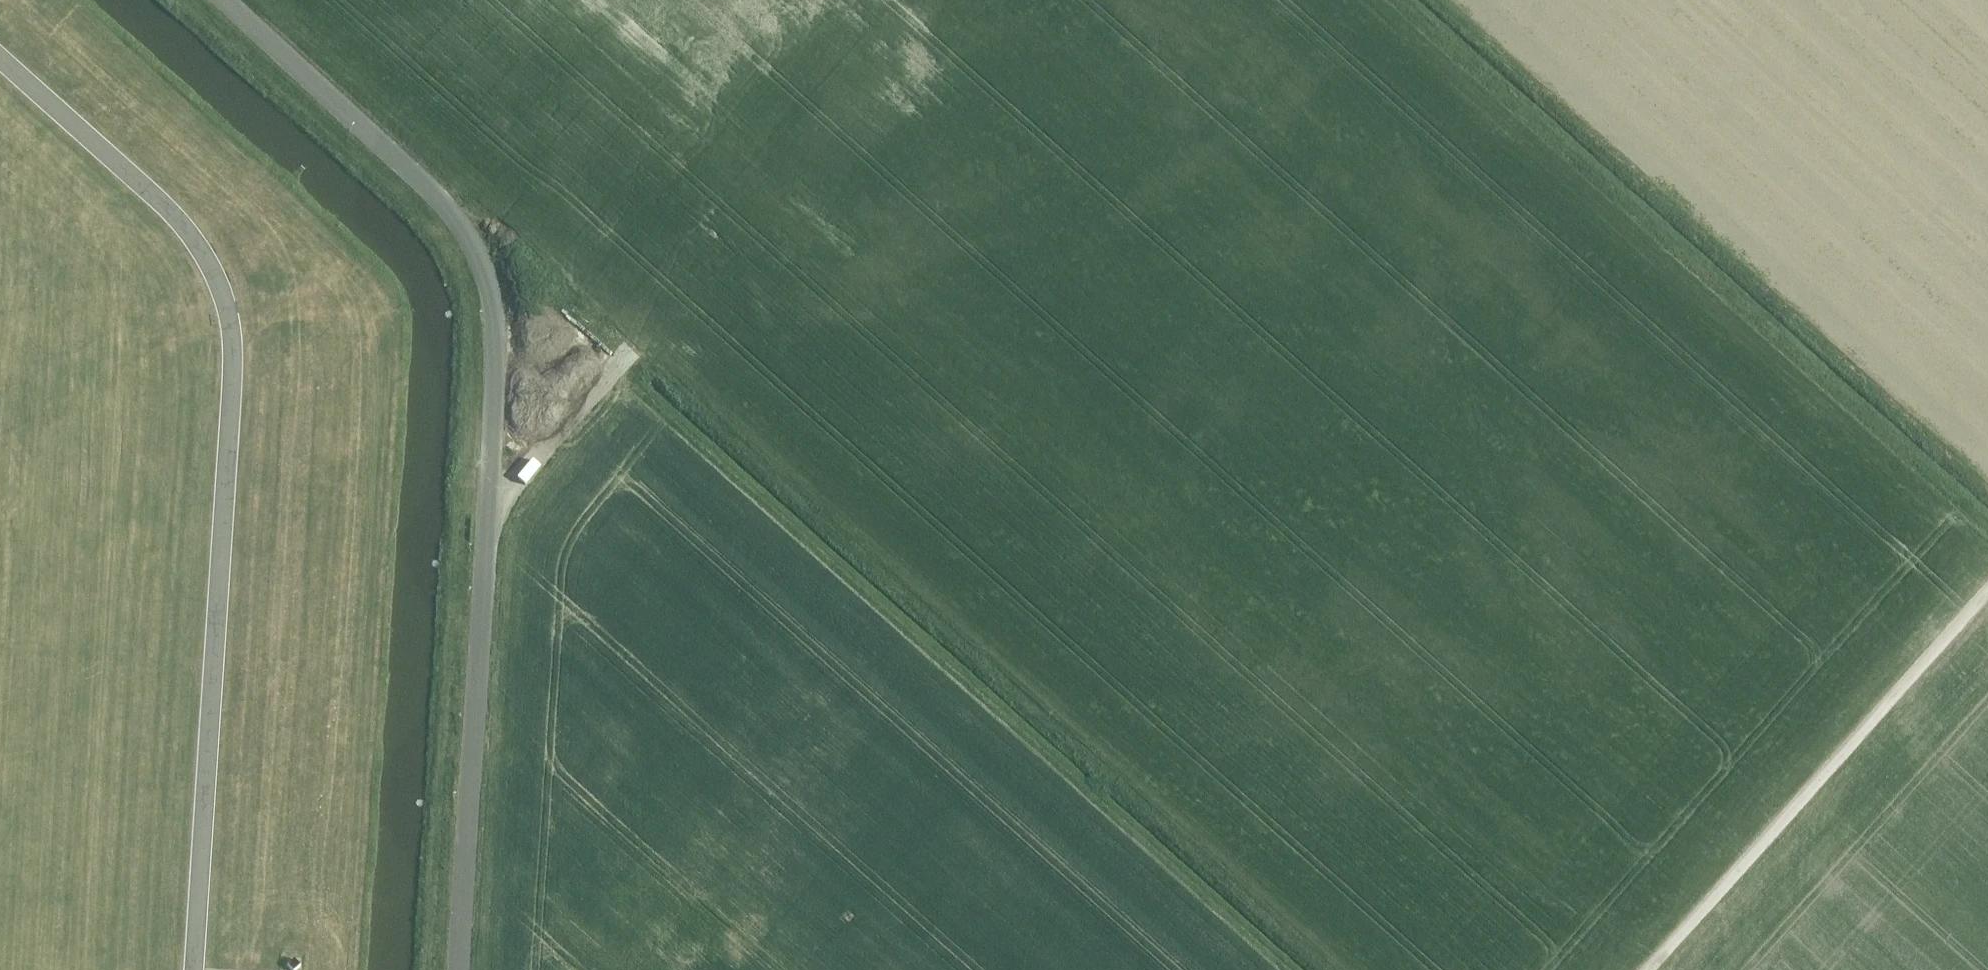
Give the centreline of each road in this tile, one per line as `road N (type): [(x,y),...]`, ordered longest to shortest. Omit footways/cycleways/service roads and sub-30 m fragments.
road 1 (track): [(1654,969),(1987,597)]
road 2 (track): [(623,361),(489,514)]

